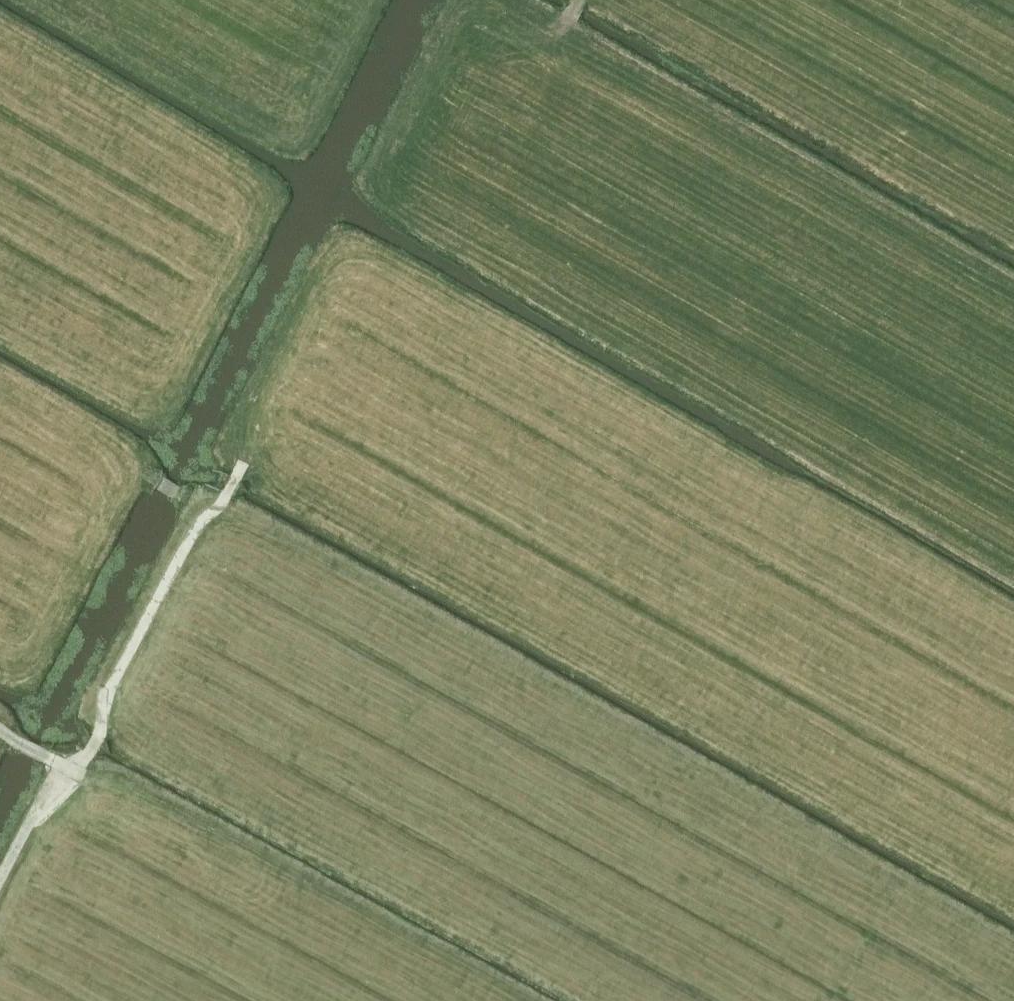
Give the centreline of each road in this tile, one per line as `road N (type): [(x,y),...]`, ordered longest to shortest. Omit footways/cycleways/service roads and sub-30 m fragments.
road 1 (track): [(0,726),(72,771),(90,753),(114,678),(198,523),(242,469)]
road 2 (track): [(72,771),(26,830),(0,881)]

